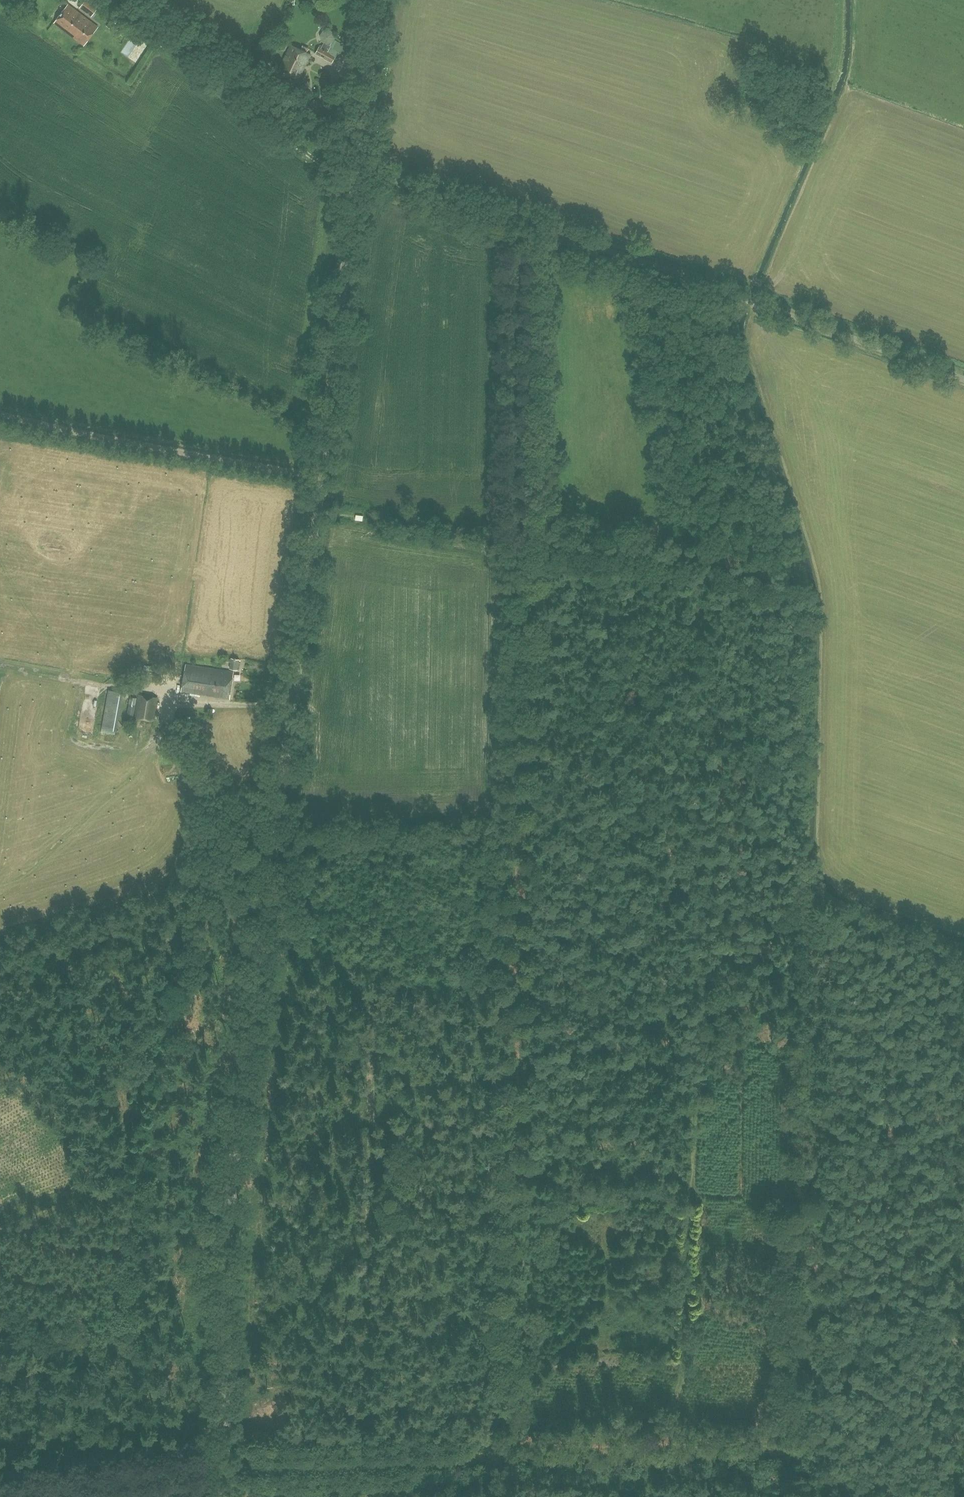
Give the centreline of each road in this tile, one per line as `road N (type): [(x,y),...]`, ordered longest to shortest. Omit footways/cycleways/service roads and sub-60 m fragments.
road 1 (tertiary): [(224,1496),(232,1193),(359,166)]
road 2 (track): [(526,223),(509,1496)]
road 3 (track): [(686,596),(678,1349),(666,1449)]
road 4 (unclassified): [(963,379),(359,166)]
road 5 (track): [(510,1447),(300,1452),(0,1486)]
road 6 (track): [(366,1496),(380,989)]
road 7 (track): [(134,1376),(146,1208),(184,1004),(191,890)]
road 8 (track): [(510,1447),(765,1454),(899,1496)]
road 9 (track): [(521,564),(813,603)]
road 10 (tertiary): [(359,166),(382,0)]
road 11 (track): [(0,1234),(151,1182)]
road 12 (track): [(0,1326),(134,1376)]

